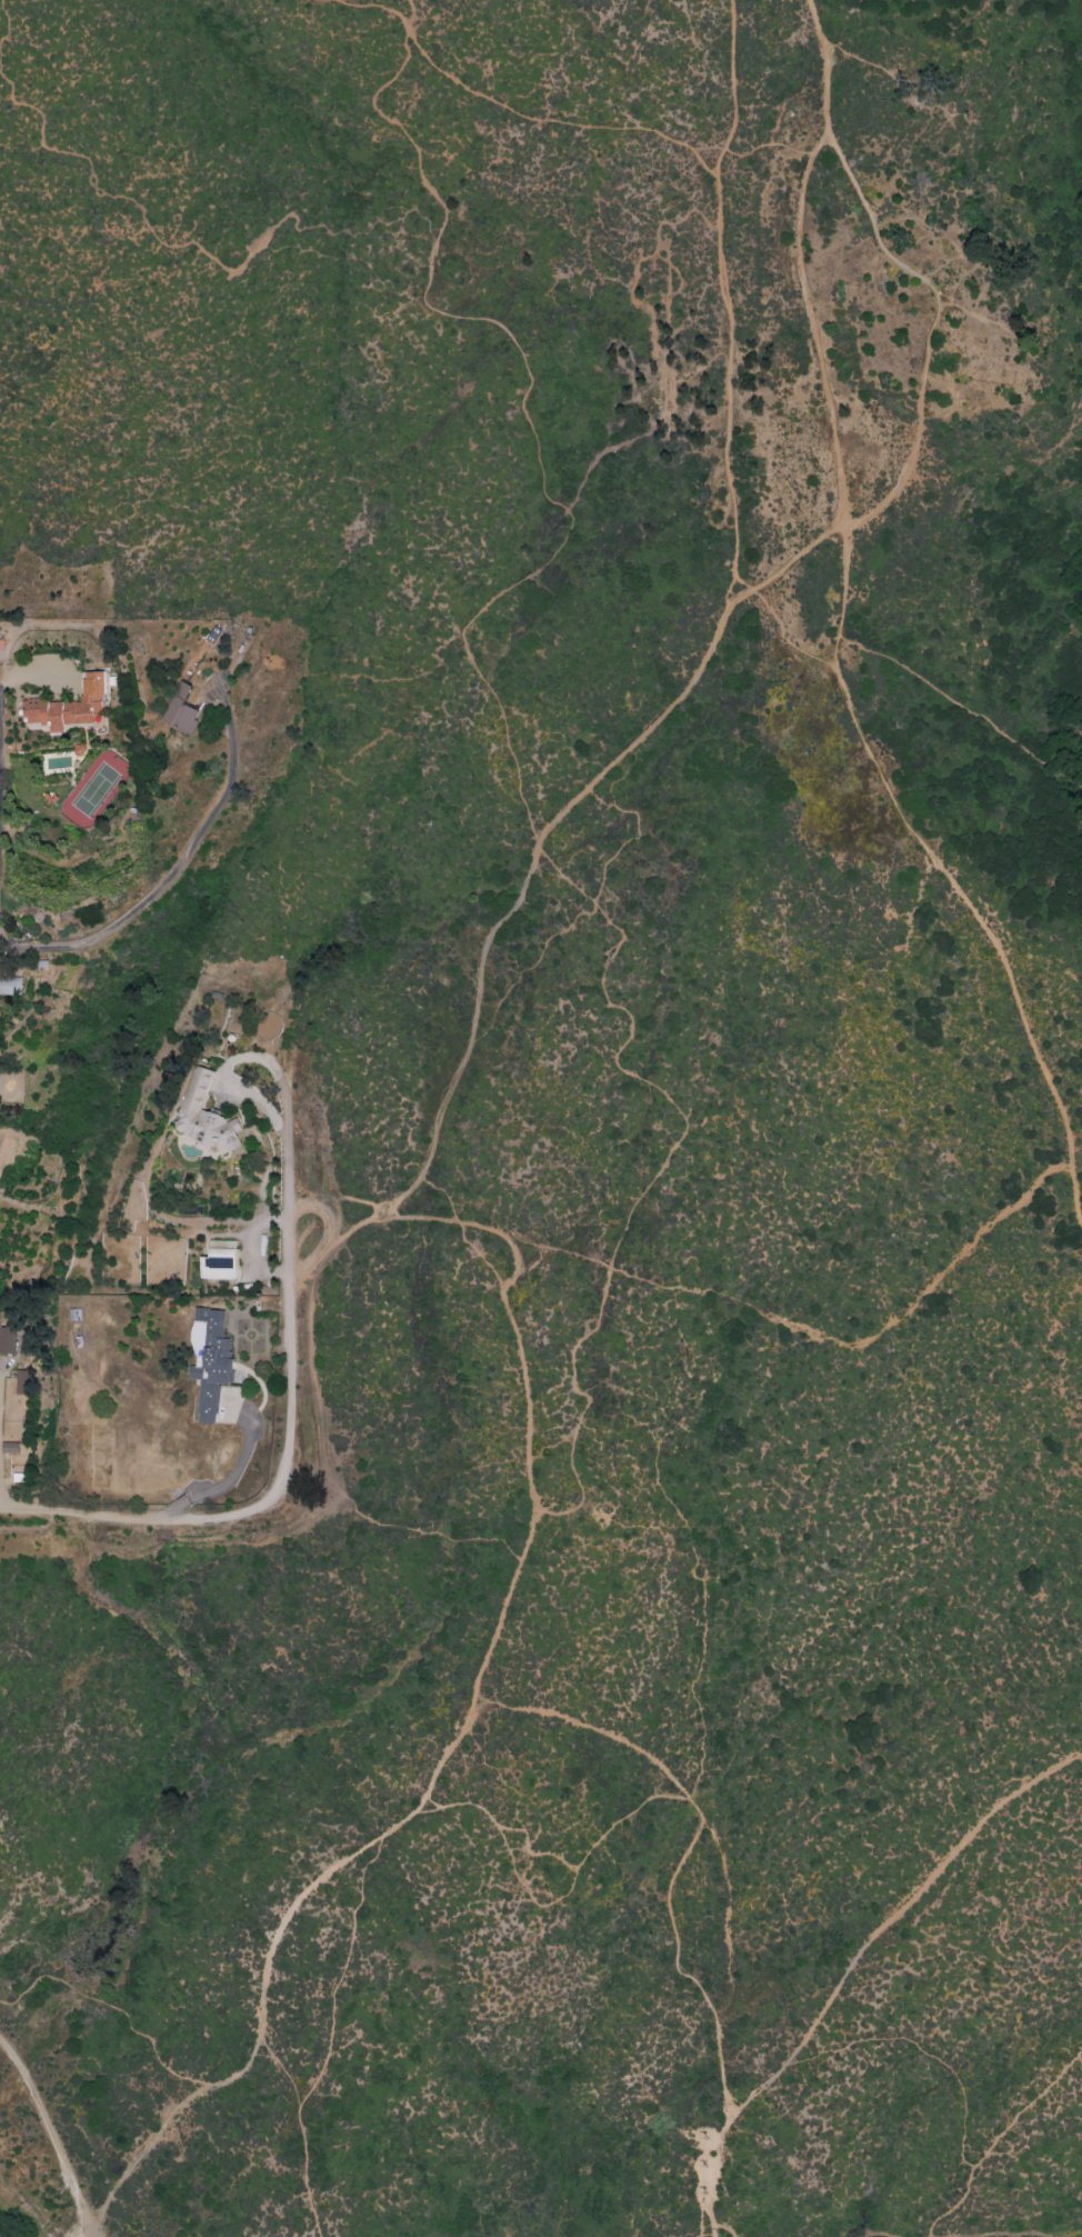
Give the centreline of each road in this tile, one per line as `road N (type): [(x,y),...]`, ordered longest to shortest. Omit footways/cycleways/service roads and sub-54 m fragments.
road 1 (track): [(810,0),(826,60),(824,112),(797,243),(843,513),(836,663),(846,700),(919,841),(1000,949),(1066,1129),(1081,1230)]
road 2 (residential): [(0,1508),(162,1520),(253,1509),(278,1489),(291,1430),(291,1062),(302,1019),(324,988)]

